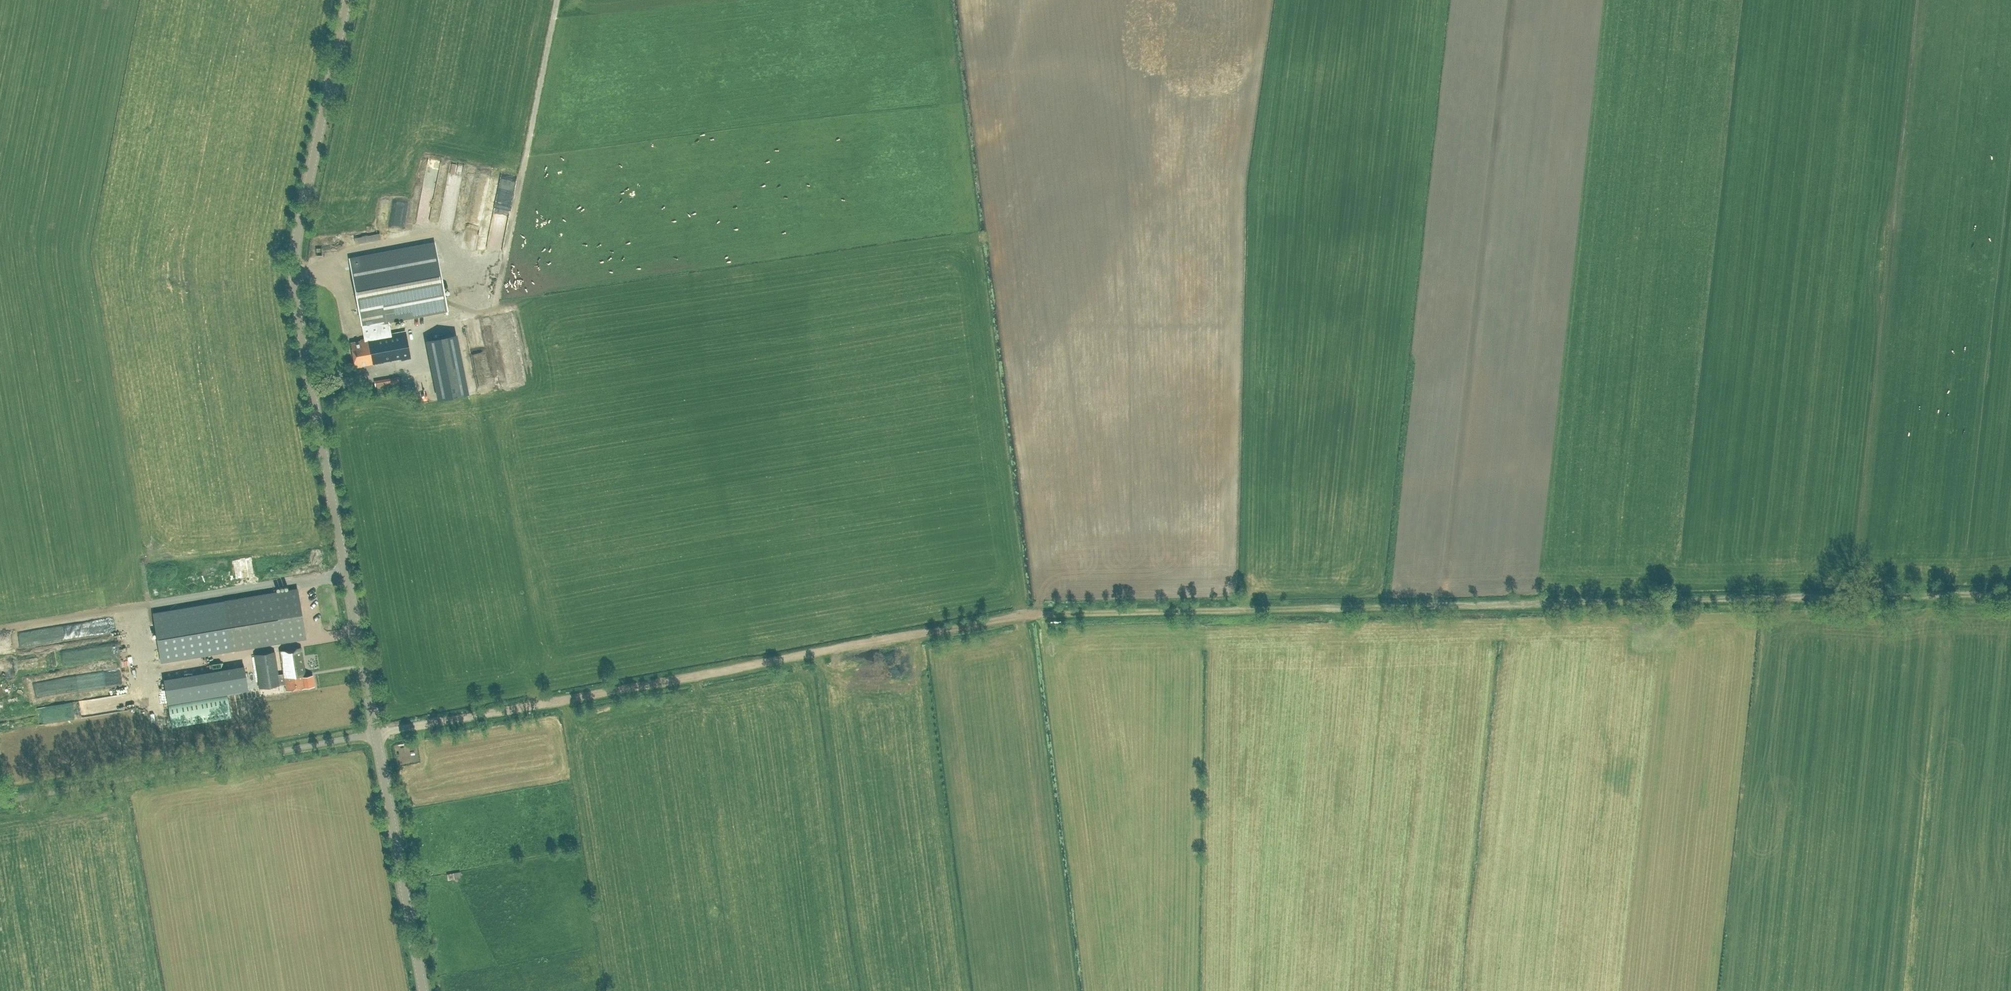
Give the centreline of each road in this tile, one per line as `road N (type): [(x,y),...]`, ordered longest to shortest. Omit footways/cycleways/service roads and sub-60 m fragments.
road 1 (track): [(2010,594),(1008,618),(375,732)]
road 2 (tertiary): [(375,732),(294,275),(347,0)]
road 3 (unclassified): [(0,801),(375,732)]
road 4 (track): [(556,0),(503,266)]
road 5 (tertiary): [(423,990),(375,732)]

